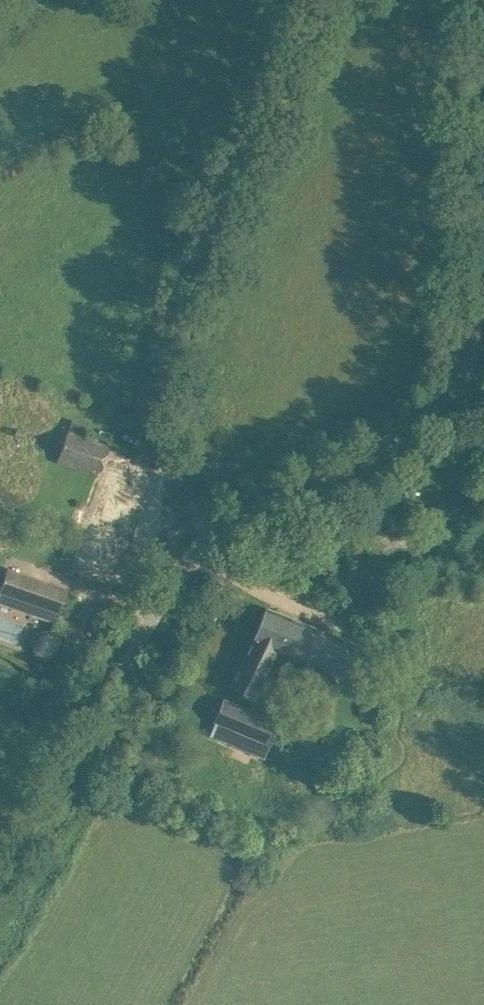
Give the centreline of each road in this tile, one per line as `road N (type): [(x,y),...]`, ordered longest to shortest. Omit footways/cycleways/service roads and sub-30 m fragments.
road 1 (unclassified): [(0,877),(176,578),(222,529),(400,436),(427,409),(455,374),(483,265)]

